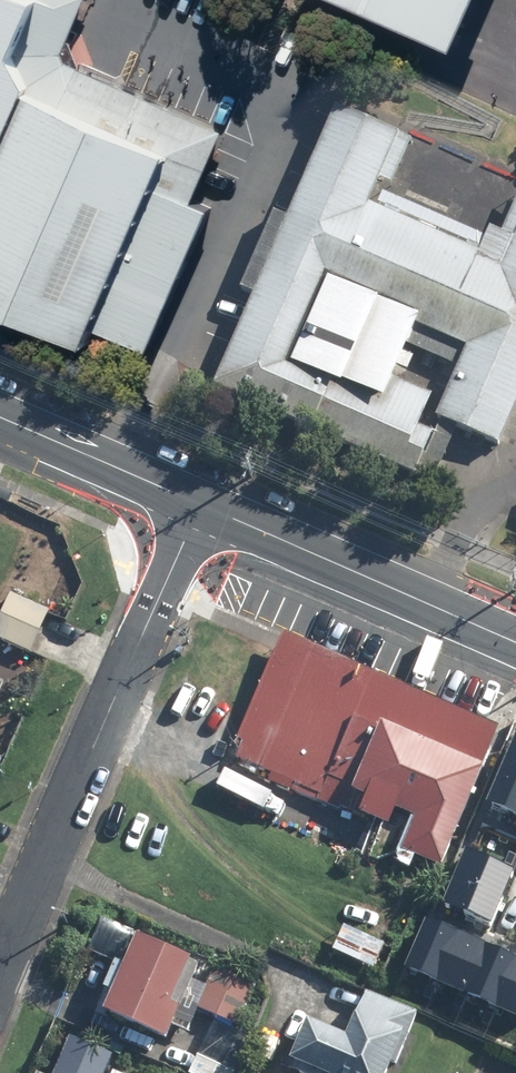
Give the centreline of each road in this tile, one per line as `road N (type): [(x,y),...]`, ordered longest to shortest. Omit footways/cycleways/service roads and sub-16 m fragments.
road 1 (residential): [(0,976),(201,501)]
road 2 (tertiary): [(201,501),(515,642)]
road 3 (tertiary): [(0,416),(201,501)]

